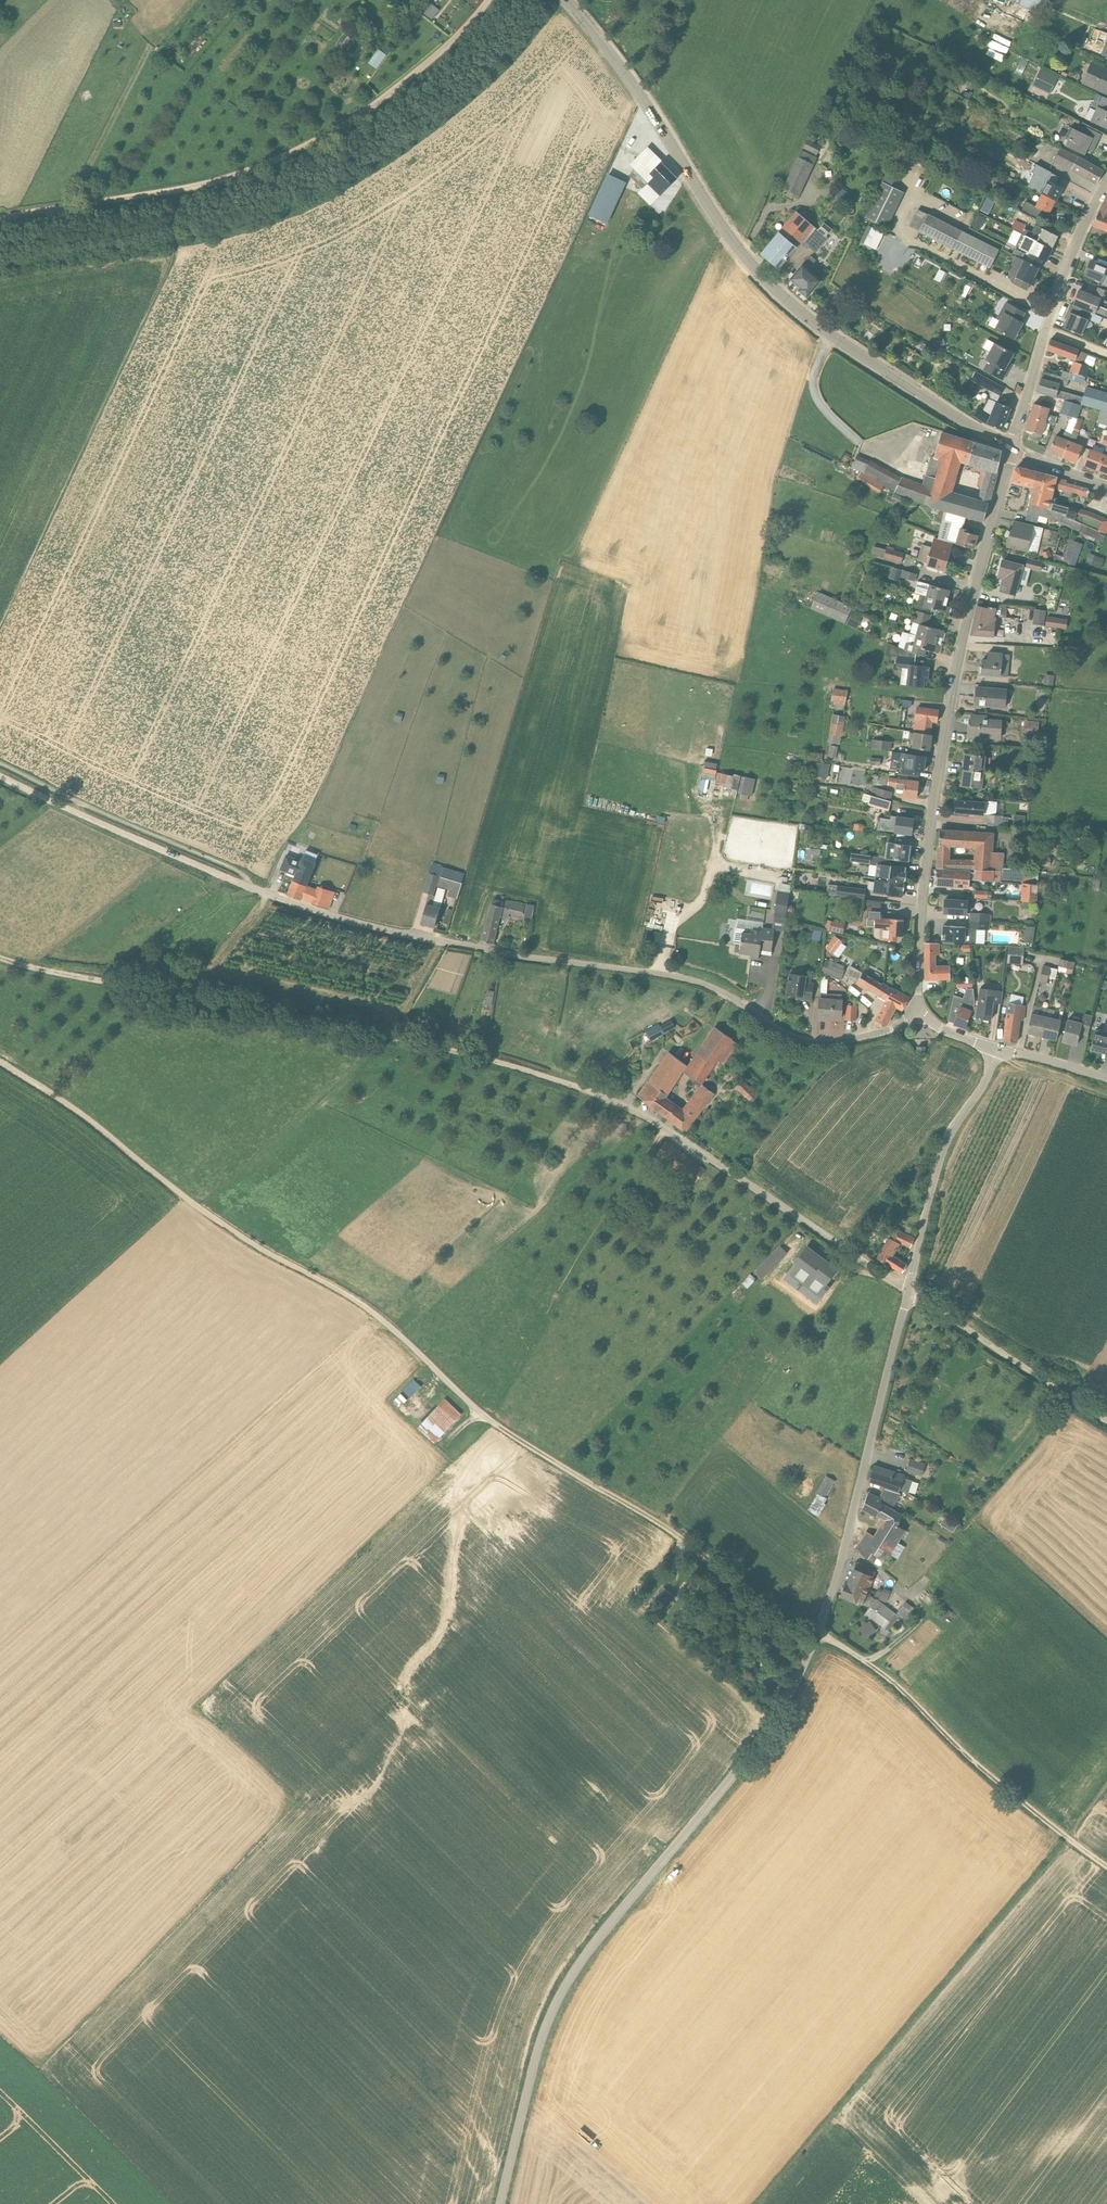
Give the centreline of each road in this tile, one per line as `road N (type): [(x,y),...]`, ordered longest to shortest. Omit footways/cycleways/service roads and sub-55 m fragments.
road 1 (unclassified): [(500,2203),(534,2064),(561,1995),(752,1751),(818,1635),(909,1290)]
road 2 (track): [(0,1061),(233,1231),(370,1310),(493,1422),(655,1520),(818,1635)]
road 3 (unclassified): [(251,887),(396,932),(694,981),(812,1043),(890,1030),(917,1013)]
road 4 (tertiary): [(1013,443),(937,406),(770,285),(566,0)]
road 5 (track): [(0,958),(320,1020),(601,1097)]
road 6 (residential): [(917,1013),(924,882),(946,723),(1010,453)]
road 7 (track): [(0,218),(192,186),(276,158),(381,98),(490,0)]
road 8 (unclassified): [(601,1097),(652,1119),(909,1290)]
road 9 (track): [(1067,1837),(896,1685),(818,1635)]
road 10 (residential): [(1013,443),(1066,269),(1106,181)]
road 11 (track): [(0,776),(251,887)]
road 12 (unclassified): [(909,1290),(945,1143),(984,1083),(995,1047)]
road 13 (unclassified): [(909,1290),(1106,1421)]
road 14 (track): [(661,974),(672,932),(708,888),(719,824)]

